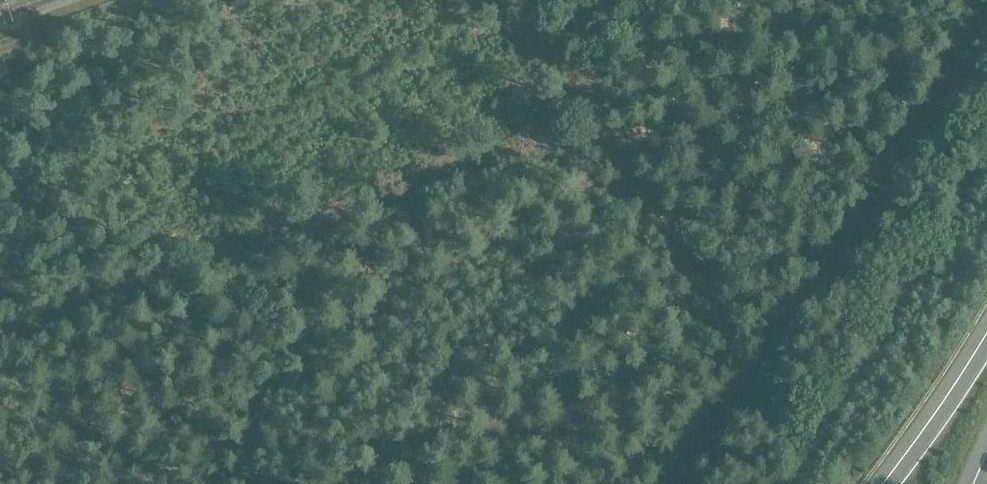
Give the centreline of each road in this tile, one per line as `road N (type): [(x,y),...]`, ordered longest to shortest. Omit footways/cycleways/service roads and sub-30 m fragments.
road 1 (motorway): [(986,346),(891,483)]
road 2 (track): [(0,52),(150,0)]

